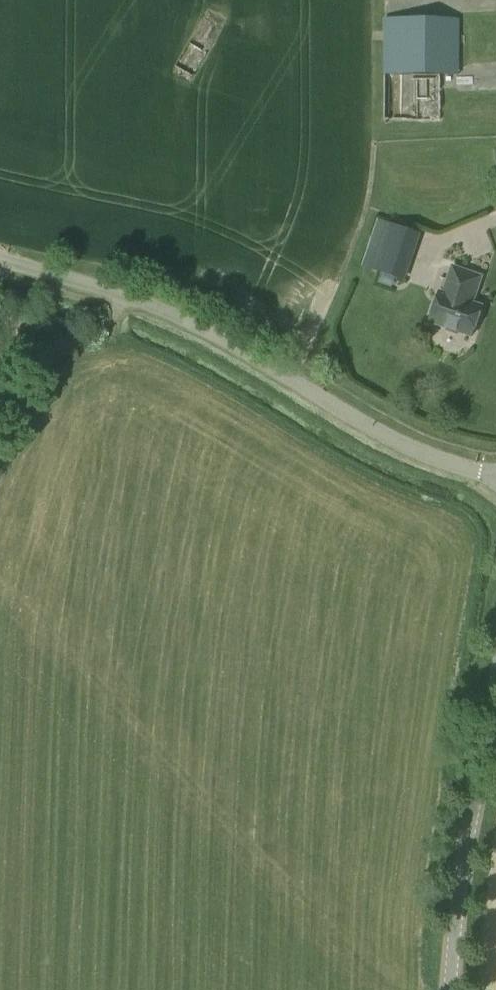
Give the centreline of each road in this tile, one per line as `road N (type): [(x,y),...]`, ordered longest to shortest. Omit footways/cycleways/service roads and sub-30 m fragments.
road 1 (unclassified): [(495,481),(416,455),(215,342),(135,307),(0,268)]
road 2 (tertiary): [(448,989),(454,904),(495,693)]

